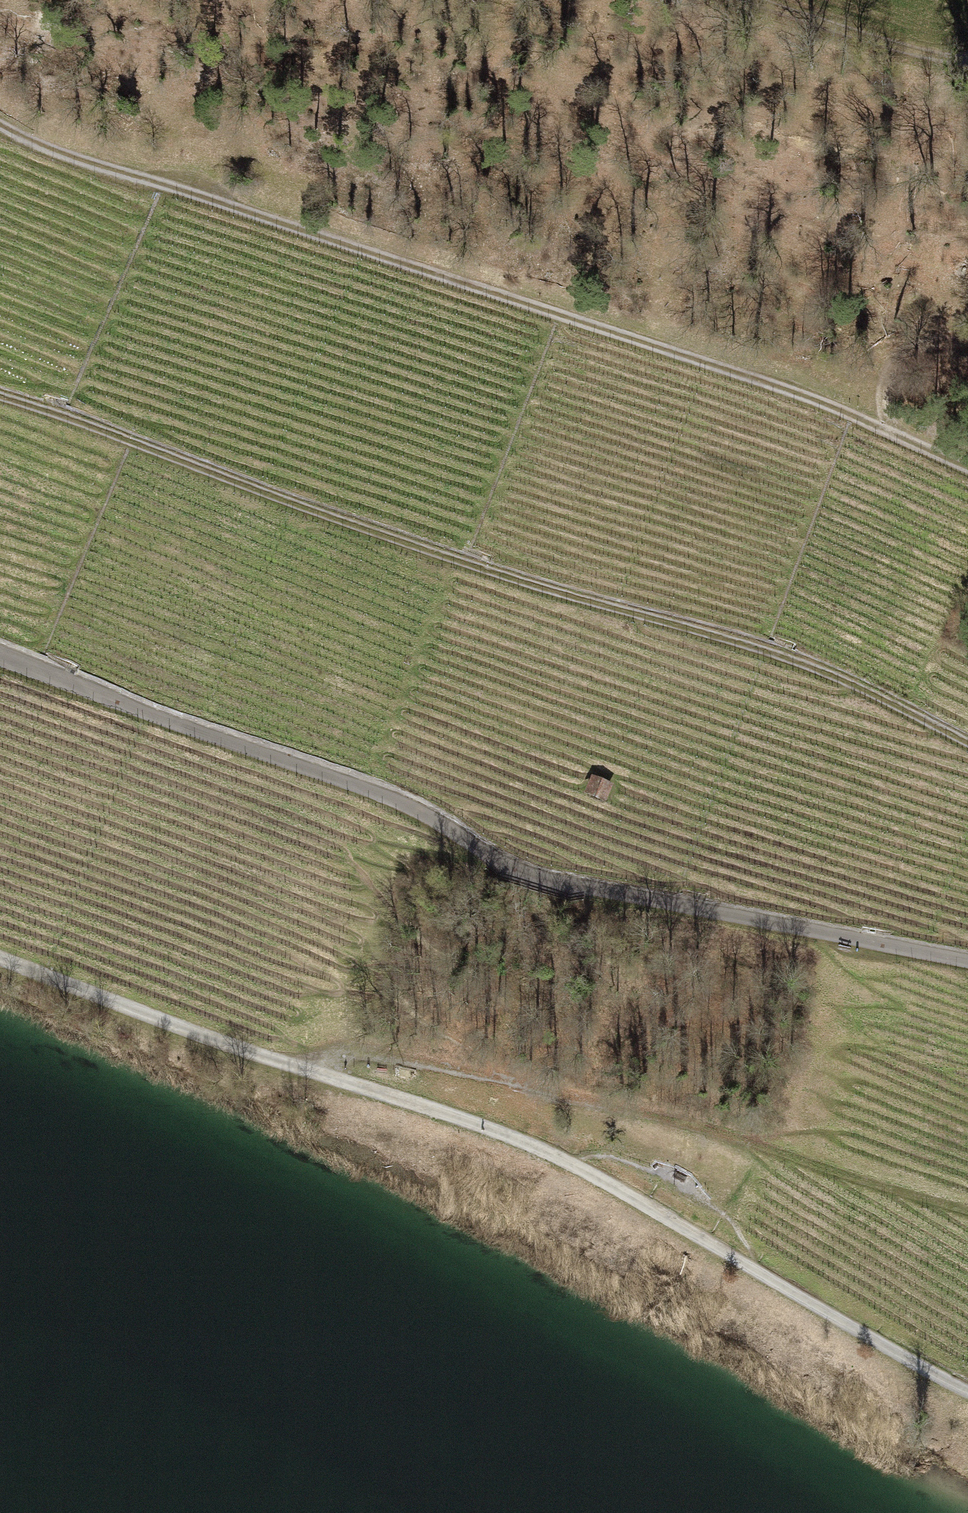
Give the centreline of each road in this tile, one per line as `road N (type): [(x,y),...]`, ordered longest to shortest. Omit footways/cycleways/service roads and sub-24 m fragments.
road 1 (track): [(967,1392),(566,1160),(0,957)]
road 2 (track): [(0,122),(112,169),(851,414),(967,466)]
road 3 (unclassified): [(967,960),(636,900),(504,862),(392,795),(0,655)]
road 4 (track): [(0,395),(394,525),(468,560),(768,650)]
road 5 (track): [(314,1073),(348,1050),(433,1065),(683,1121),(967,1212)]
road 6 (track): [(967,62),(746,0)]
road 7 (track): [(967,738),(842,674),(768,650)]
road 8 (track): [(884,429),(887,380),(910,349),(967,348)]

